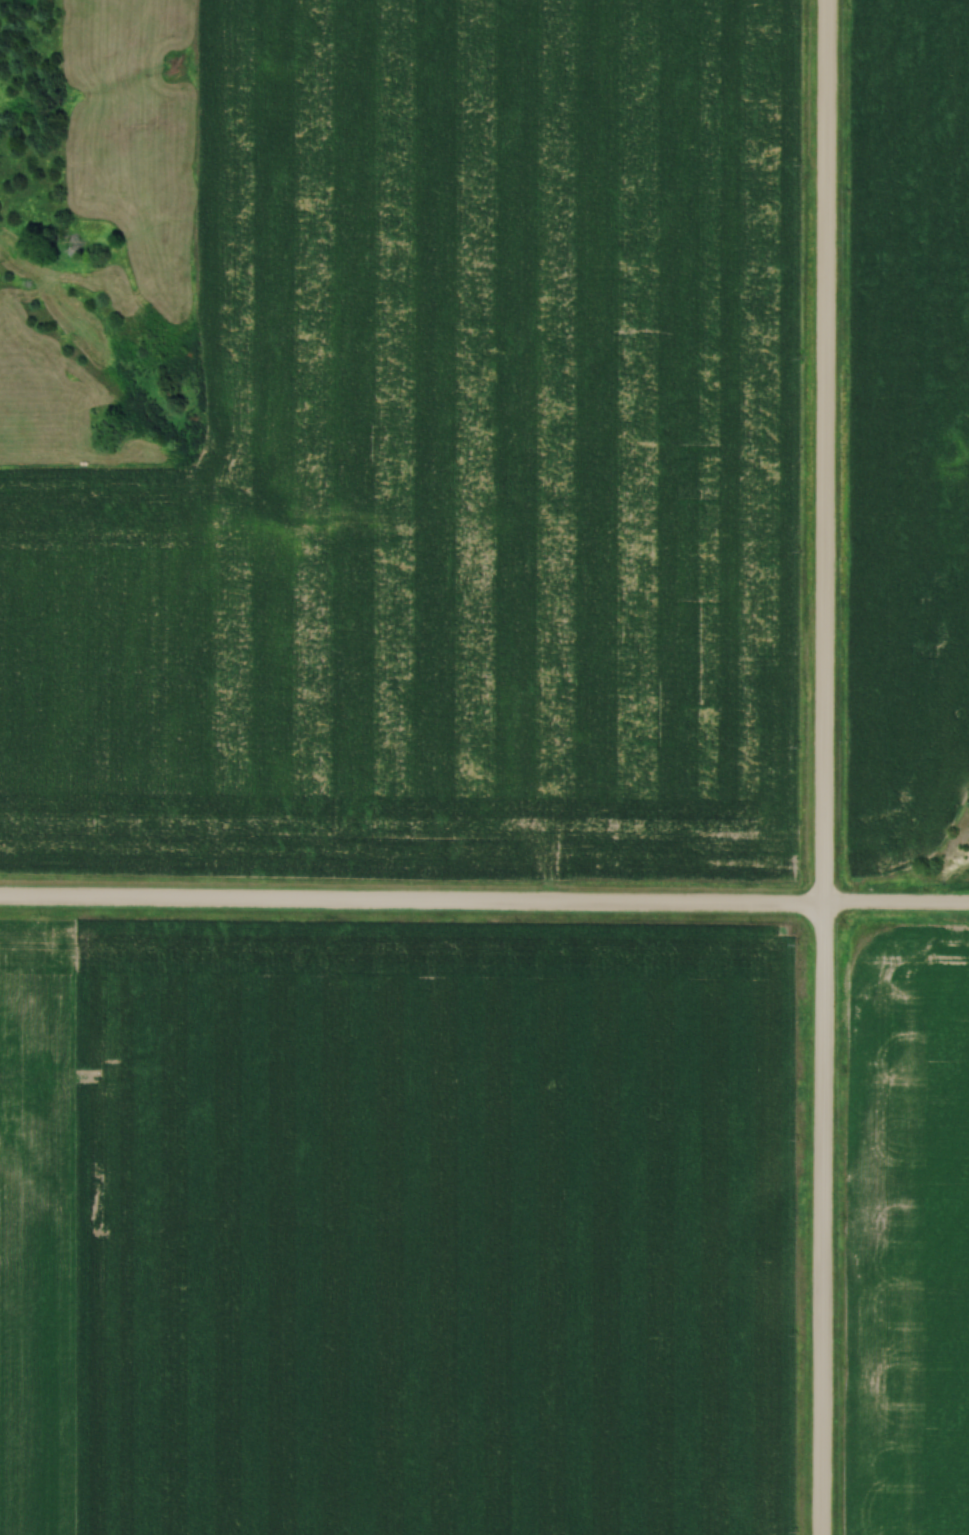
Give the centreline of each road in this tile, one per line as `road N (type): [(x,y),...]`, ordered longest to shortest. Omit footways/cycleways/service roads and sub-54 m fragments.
road 1 (tertiary): [(816,1534),(823,0)]
road 2 (residential): [(0,900),(968,906)]

